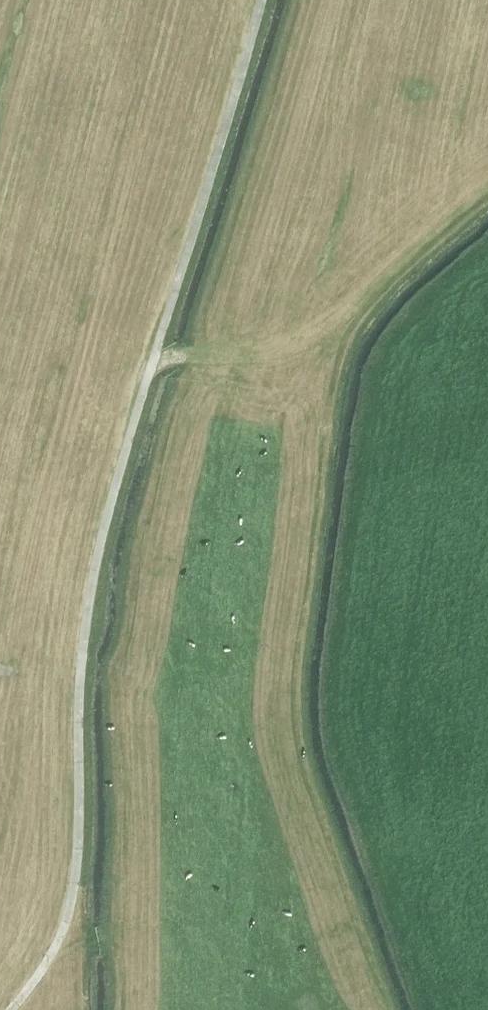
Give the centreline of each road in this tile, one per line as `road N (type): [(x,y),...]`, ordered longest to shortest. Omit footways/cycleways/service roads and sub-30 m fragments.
road 1 (track): [(10,1009),(58,942),(68,911),(78,850),(80,680),(99,551),(262,0)]

